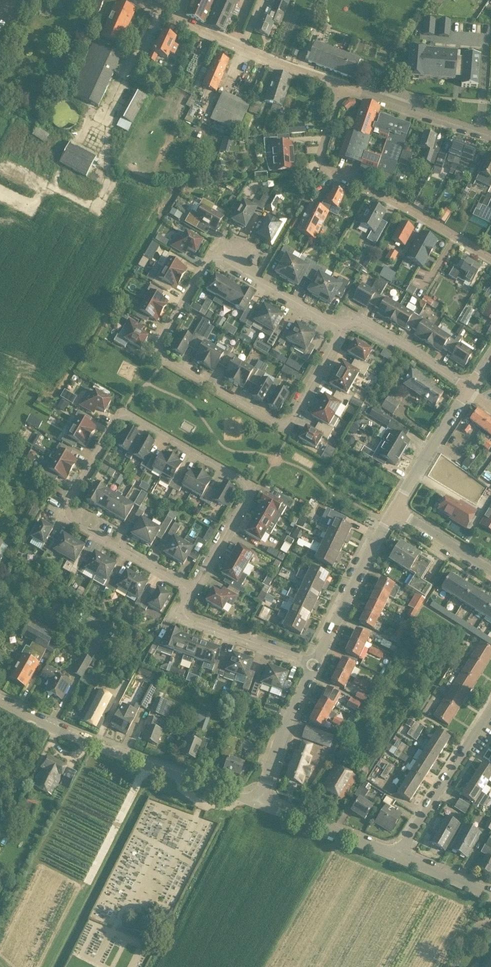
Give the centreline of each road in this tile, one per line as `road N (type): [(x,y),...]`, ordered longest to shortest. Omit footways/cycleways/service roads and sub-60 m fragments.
road 1 (residential): [(343,327),(285,429),(162,357),(209,260),(259,282)]
road 2 (residential): [(193,593),(66,510),(127,415),(245,483),(250,494)]
road 3 (residential): [(259,804),(0,702)]
road 4 (residential): [(490,260),(326,167),(323,146),(345,87)]
road 5 (residential): [(345,87),(131,0)]
road 6 (residential): [(398,857),(490,710)]
road 7 (residential): [(315,664),(396,511)]
road 8 (residential): [(315,664),(191,620),(193,593)]
road 9 (residential): [(490,137),(345,87)]
road 10 (residential): [(259,804),(315,664)]
road 11 (residential): [(398,857),(259,804)]
road 12 (residential): [(472,388),(360,322),(343,327)]
road 13 (residential): [(396,511),(470,392)]

